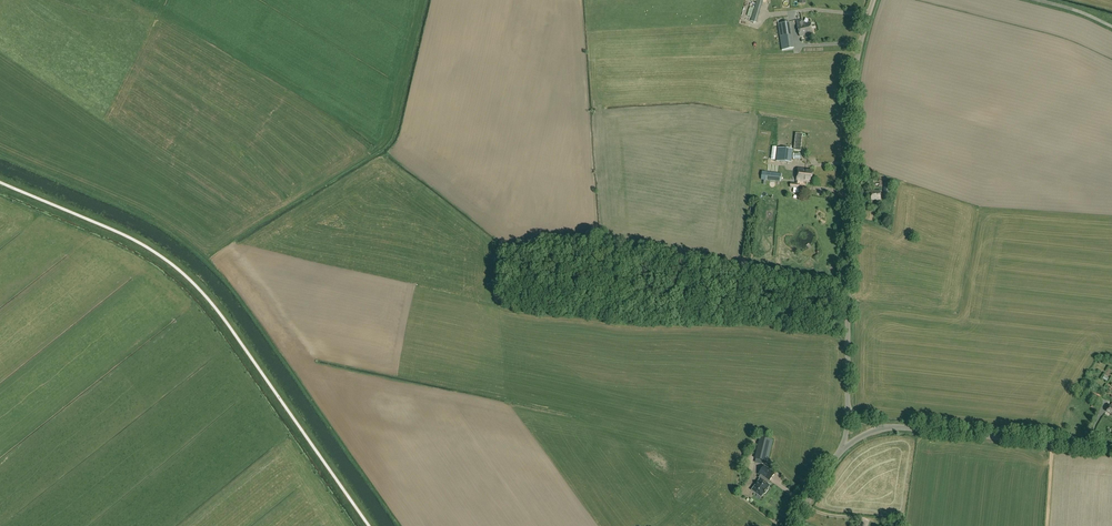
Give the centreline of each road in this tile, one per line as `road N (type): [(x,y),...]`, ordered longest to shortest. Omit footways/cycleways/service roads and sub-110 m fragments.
road 1 (unclassified): [(849,408),(854,101),(874,0)]
road 2 (unclassified): [(1111,450),(885,428)]

